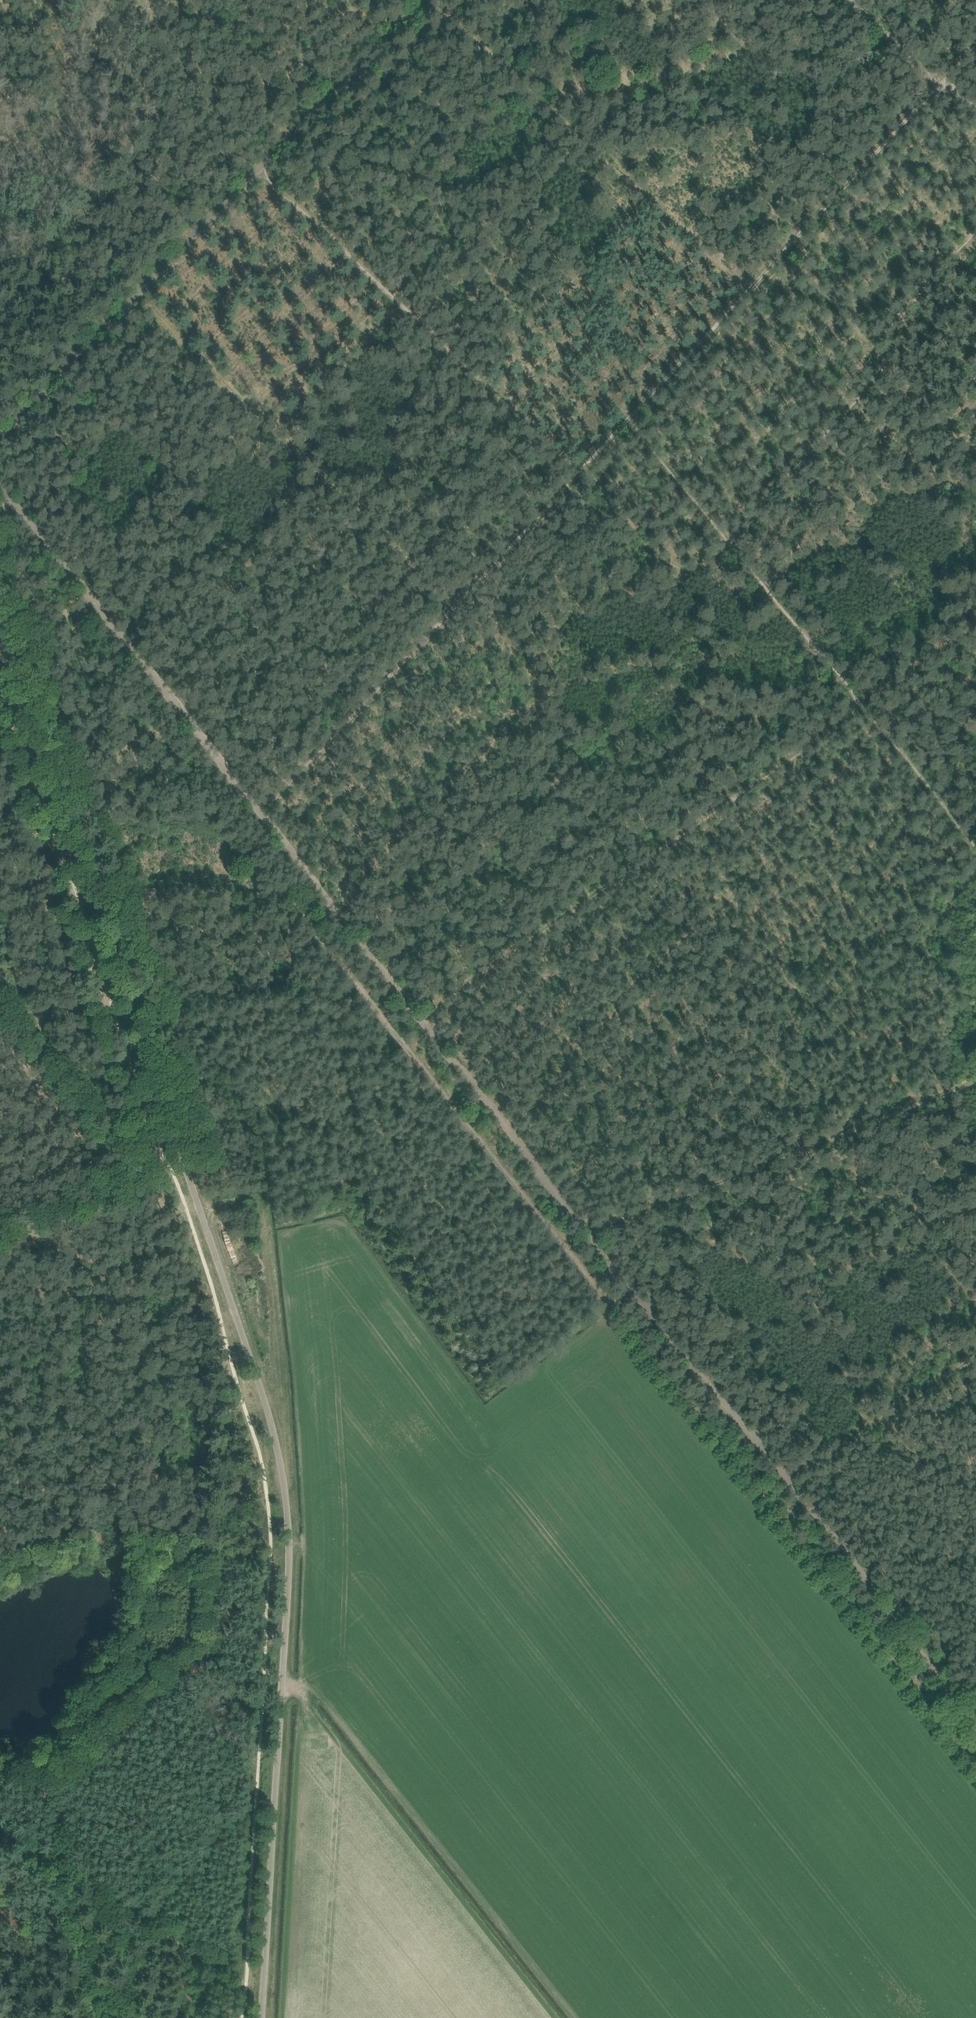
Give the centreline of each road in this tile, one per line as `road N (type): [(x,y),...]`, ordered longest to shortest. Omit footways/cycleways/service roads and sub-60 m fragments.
road 1 (track): [(0,478),(975,1719)]
road 2 (unclassified): [(262,2017),(292,1516),(195,1197),(0,637)]
road 3 (track): [(293,906),(975,1774)]
road 4 (track): [(975,846),(731,550),(708,571),(694,569),(583,466),(577,472),(256,163)]
road 5 (track): [(583,466),(975,42)]
road 6 (track): [(418,1013),(861,711)]
road 7 (track): [(577,472),(262,813)]
road 8 (track): [(284,1684),(324,1696),(577,2017)]
road 9 (track): [(592,1231),(975,1084)]
road 10 (track): [(256,163),(0,423)]
road 11 (track): [(264,1981),(0,1827)]
road 12 (track): [(422,0),(256,163)]
road 13 (track): [(782,1475),(975,1346)]
road 14 (track): [(0,1215),(142,1177),(168,1202),(195,1197)]
road 15 (track): [(293,906),(93,904)]
road 16 (track): [(975,108),(852,0)]

